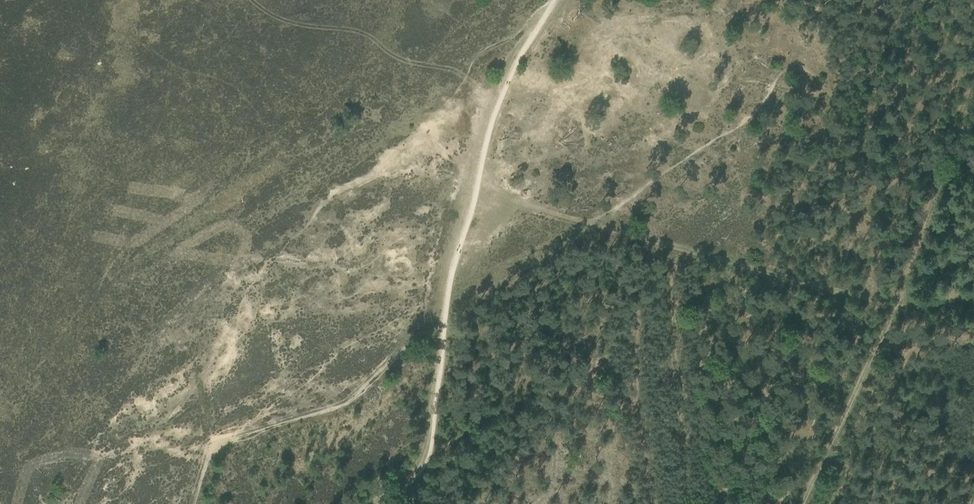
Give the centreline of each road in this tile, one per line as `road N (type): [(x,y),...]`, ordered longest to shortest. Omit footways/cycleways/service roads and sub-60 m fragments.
road 1 (track): [(471,189),(733,271),(893,309)]
road 2 (track): [(557,0),(496,100),(445,271),(431,374)]
road 3 (track): [(431,374),(416,462),(364,503)]

